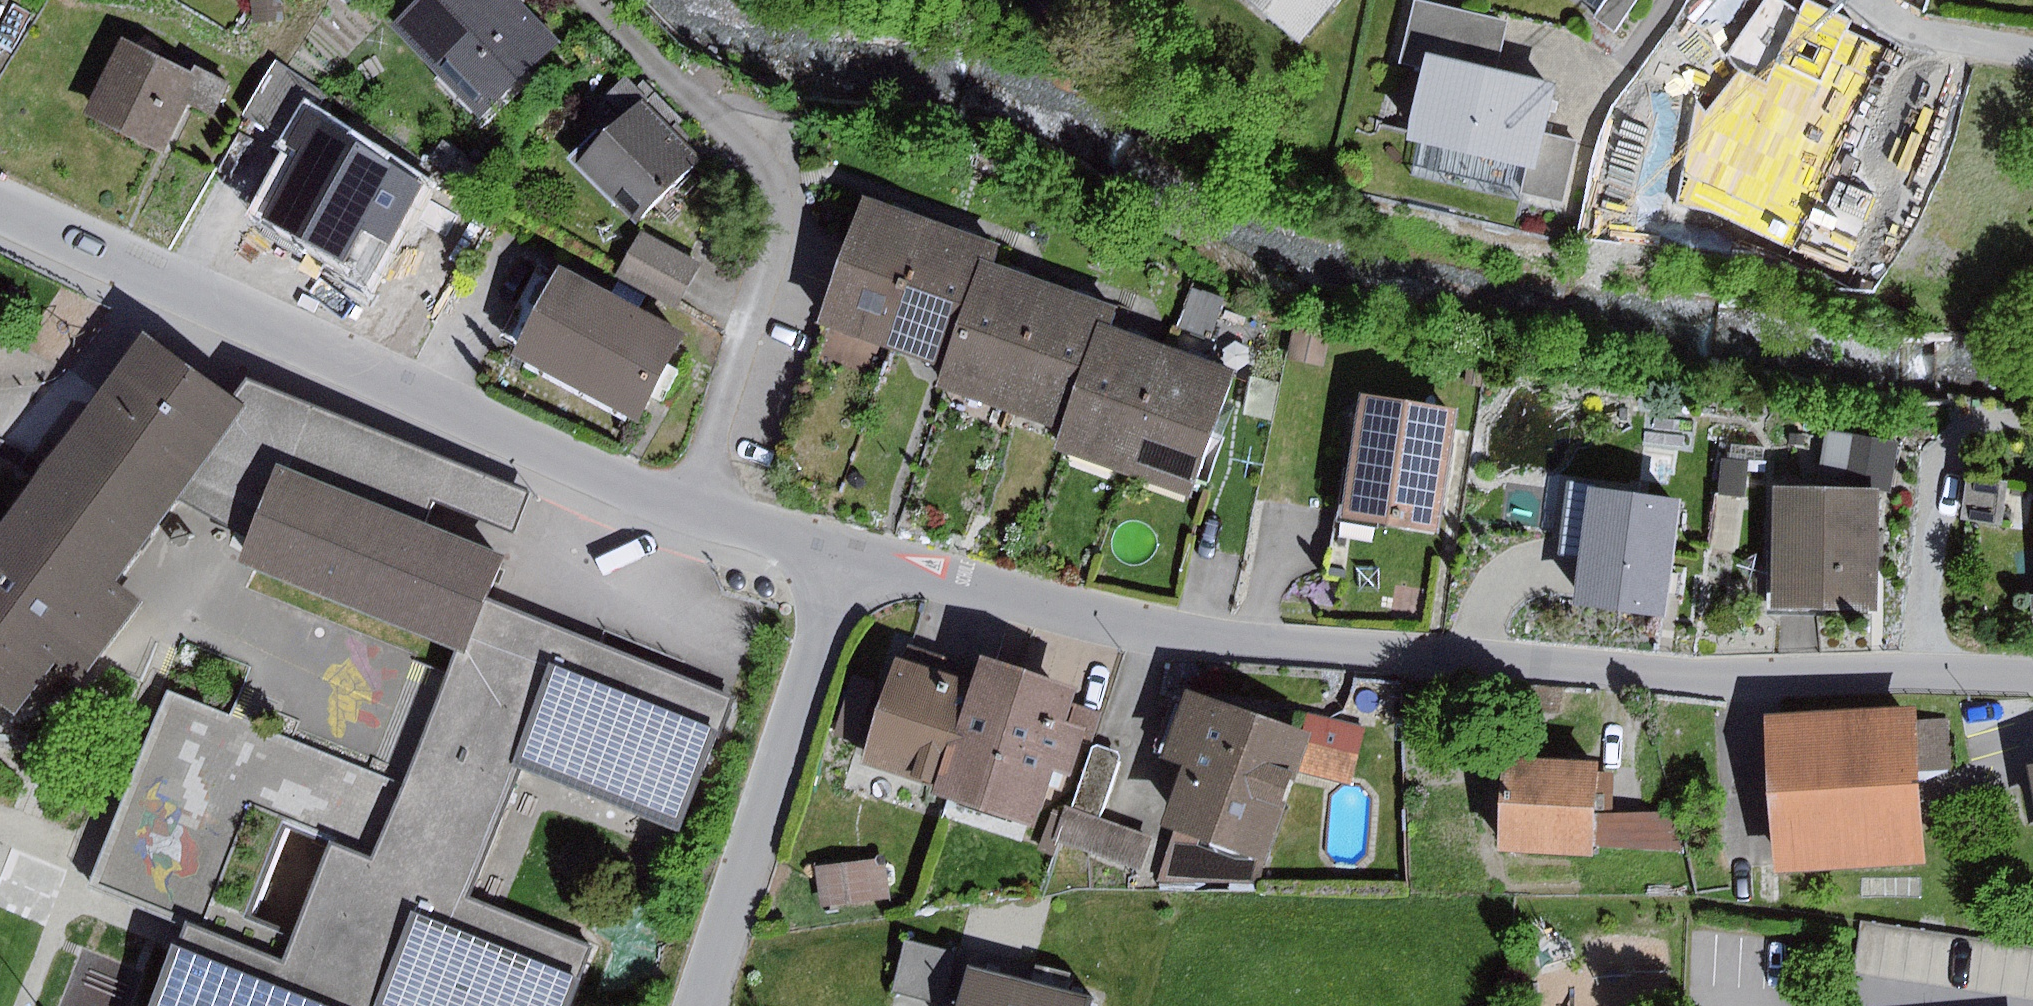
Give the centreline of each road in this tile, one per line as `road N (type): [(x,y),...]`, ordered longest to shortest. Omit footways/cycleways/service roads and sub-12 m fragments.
road 1 (residential): [(849,556),(1160,632),(1736,677),(2032,676)]
road 2 (residential): [(0,203),(689,511),(849,556)]
road 3 (residential): [(849,556),(698,1005)]

